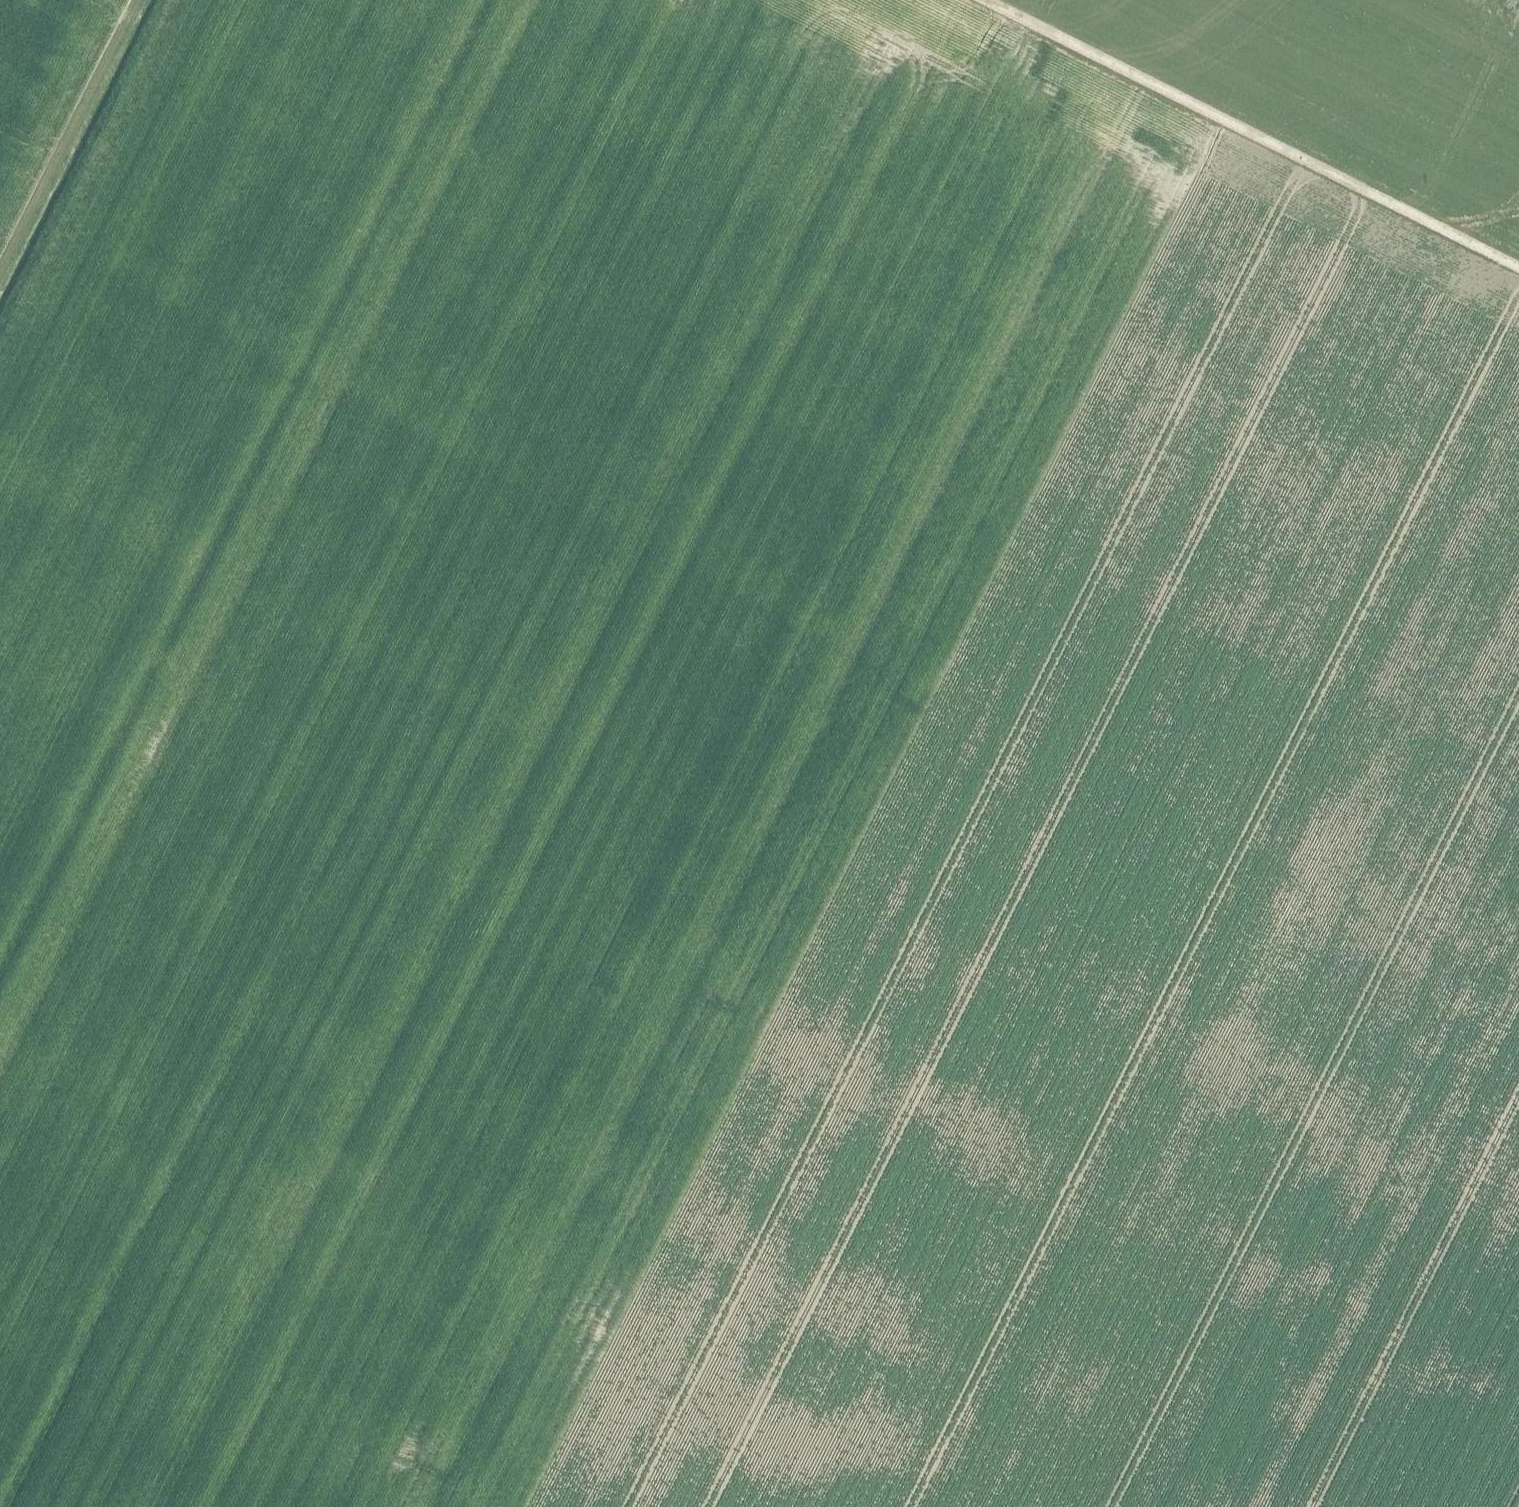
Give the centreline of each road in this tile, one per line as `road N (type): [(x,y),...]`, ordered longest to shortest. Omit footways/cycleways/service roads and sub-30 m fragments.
road 1 (track): [(1518,266),(988,0)]
road 2 (residential): [(1465,182),(1112,0)]
road 3 (residential): [(1465,182),(1518,71)]

